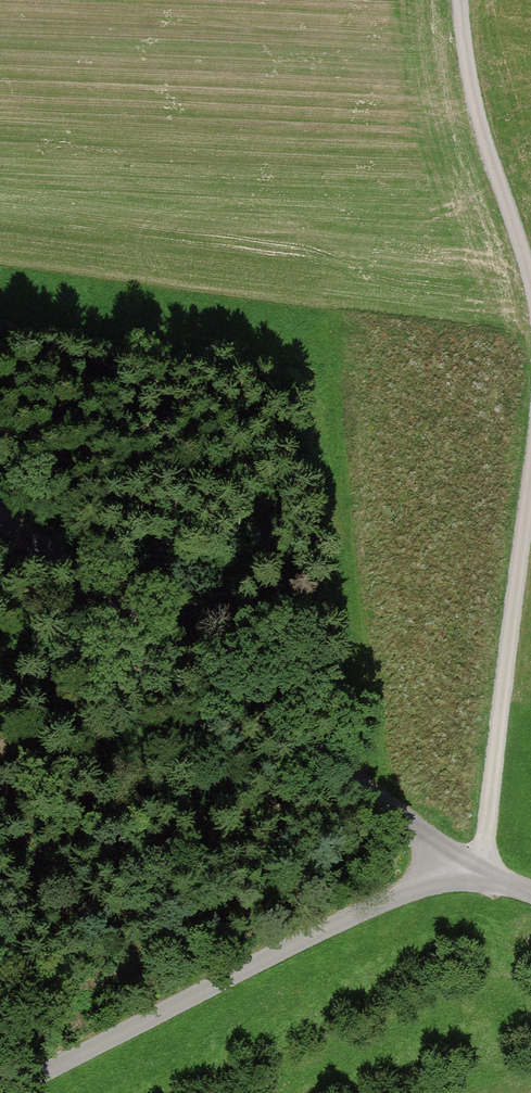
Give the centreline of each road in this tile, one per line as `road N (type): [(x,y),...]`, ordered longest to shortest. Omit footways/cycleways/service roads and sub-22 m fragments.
road 1 (unclassified): [(457,860),(0,510)]
road 2 (unclassified): [(457,860),(3,1092)]
road 3 (track): [(487,877),(530,502)]
road 4 (track): [(530,256),(462,51),(465,0)]
road 5 (track): [(164,637),(0,716)]

